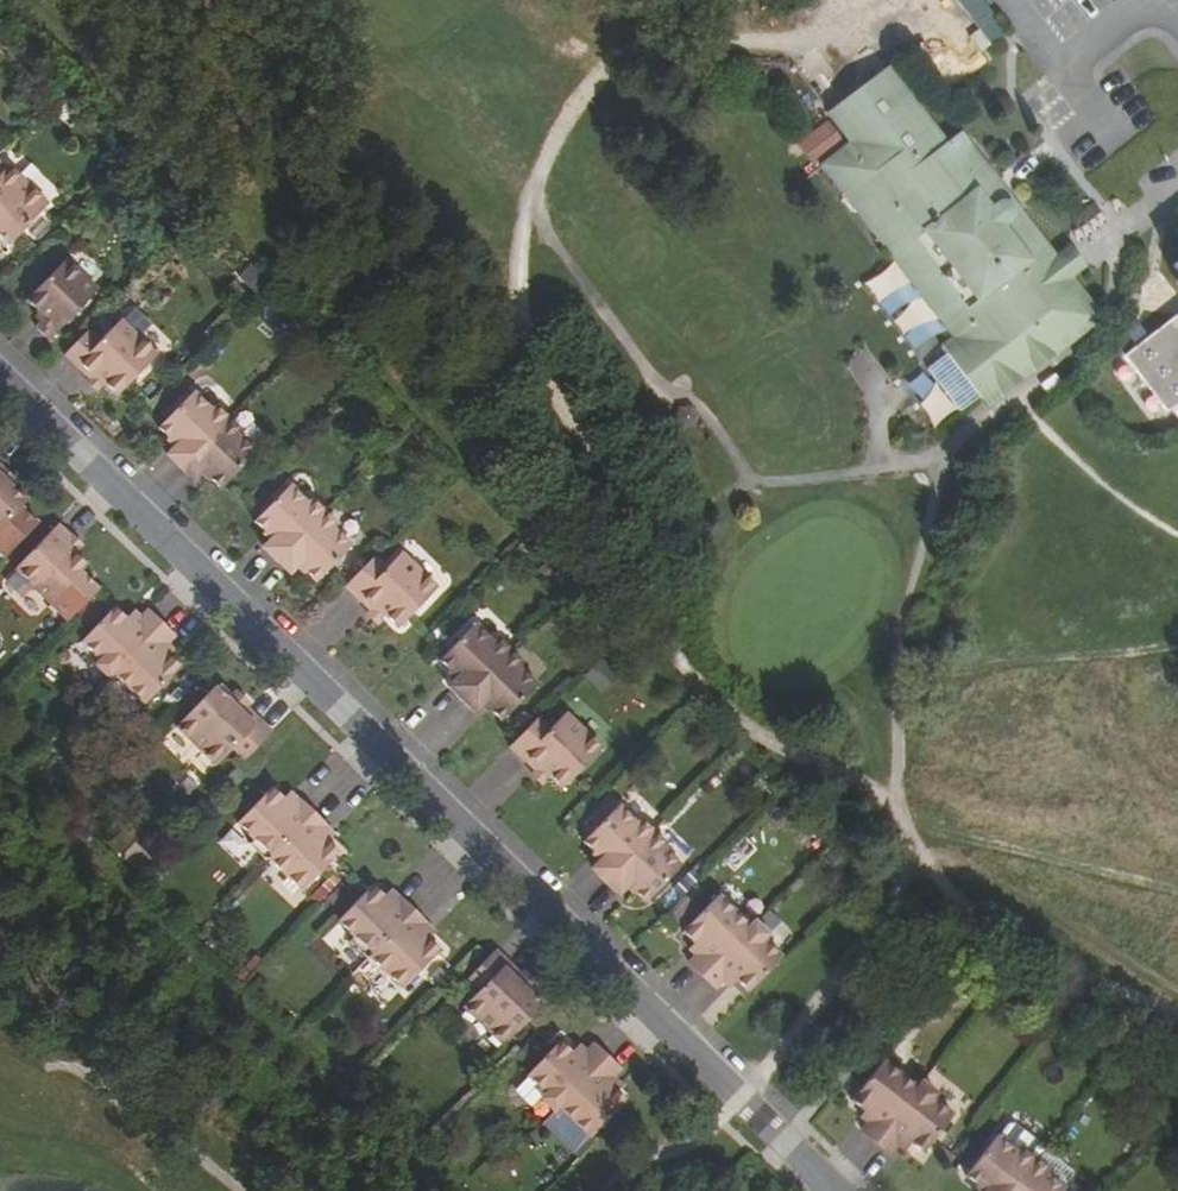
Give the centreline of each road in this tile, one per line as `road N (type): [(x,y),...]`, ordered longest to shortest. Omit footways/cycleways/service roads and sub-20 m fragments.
road 1 (residential): [(828,1190),(0,379)]

